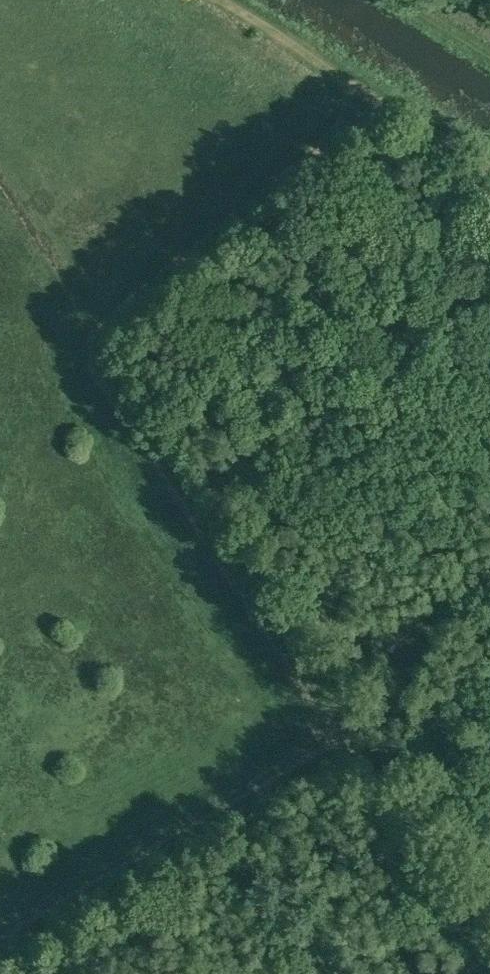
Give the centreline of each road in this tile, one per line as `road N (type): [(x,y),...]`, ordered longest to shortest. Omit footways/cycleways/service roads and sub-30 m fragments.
road 1 (track): [(387,105),(322,139),(98,323),(93,340),(122,402),(338,733),(337,746)]
road 2 (track): [(489,162),(216,0)]

